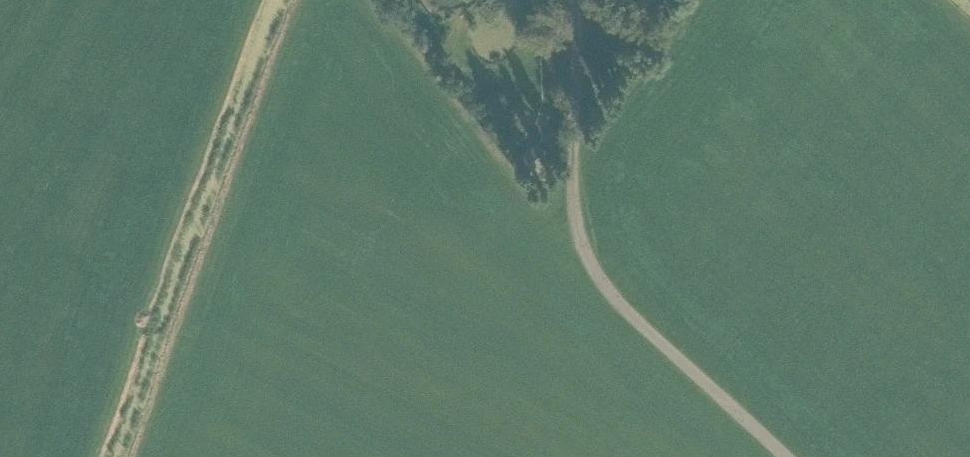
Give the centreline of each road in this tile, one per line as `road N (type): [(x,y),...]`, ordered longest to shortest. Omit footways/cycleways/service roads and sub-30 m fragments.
road 1 (track): [(786,456),(595,265),(580,225),(573,142),(575,0)]

